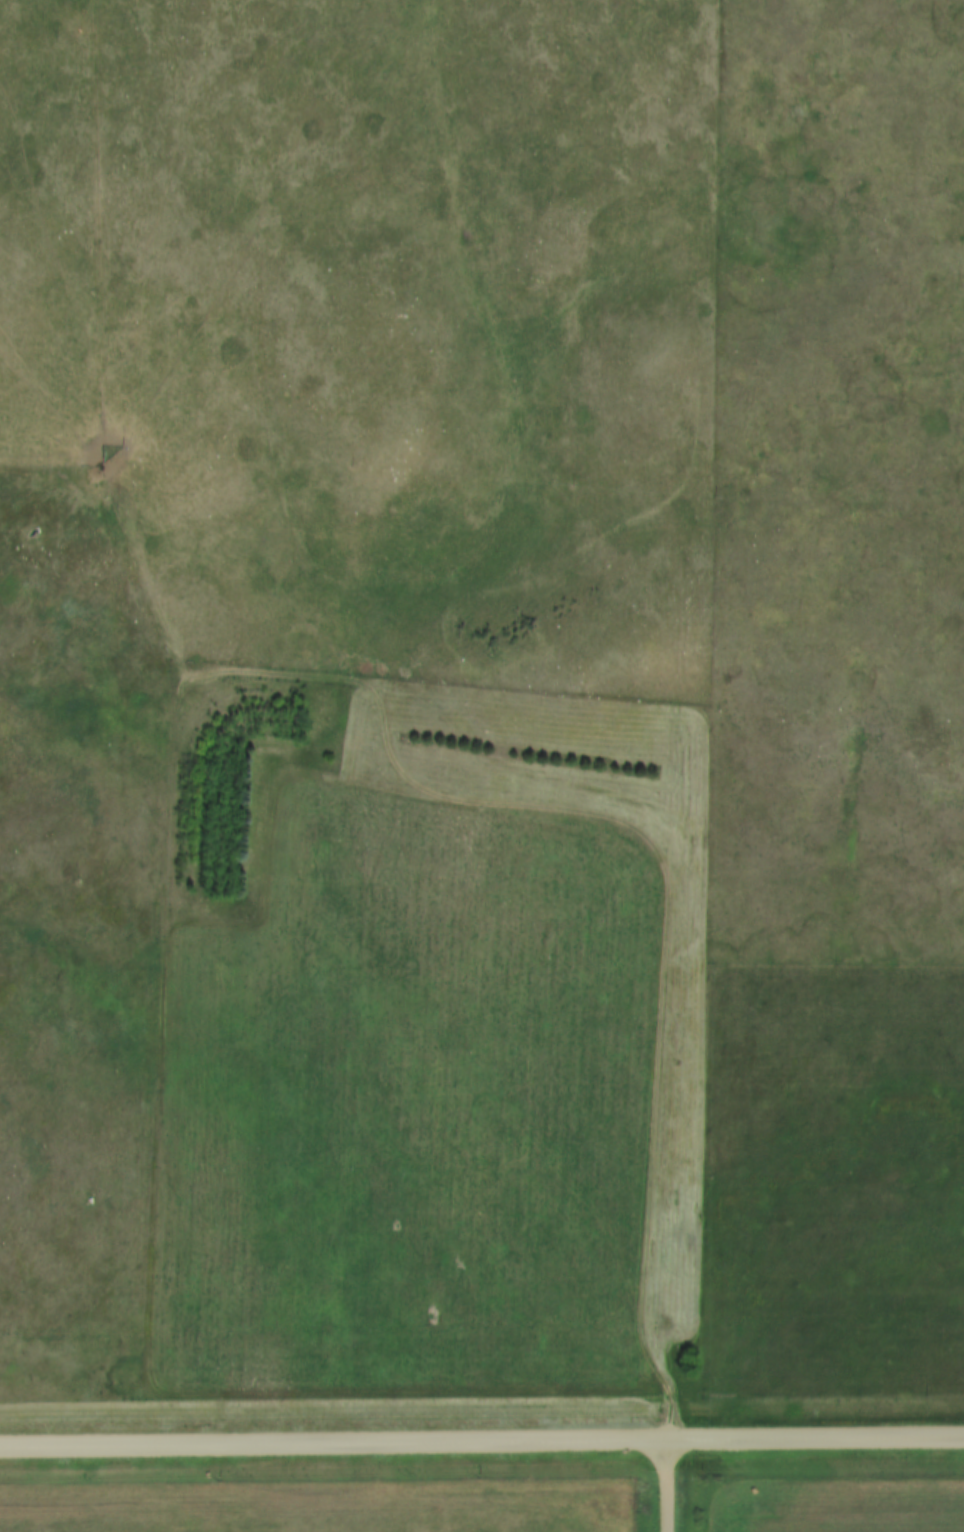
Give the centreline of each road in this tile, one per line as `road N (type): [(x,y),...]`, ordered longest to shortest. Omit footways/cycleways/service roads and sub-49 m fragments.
road 1 (residential): [(0,1451),(963,1441)]

